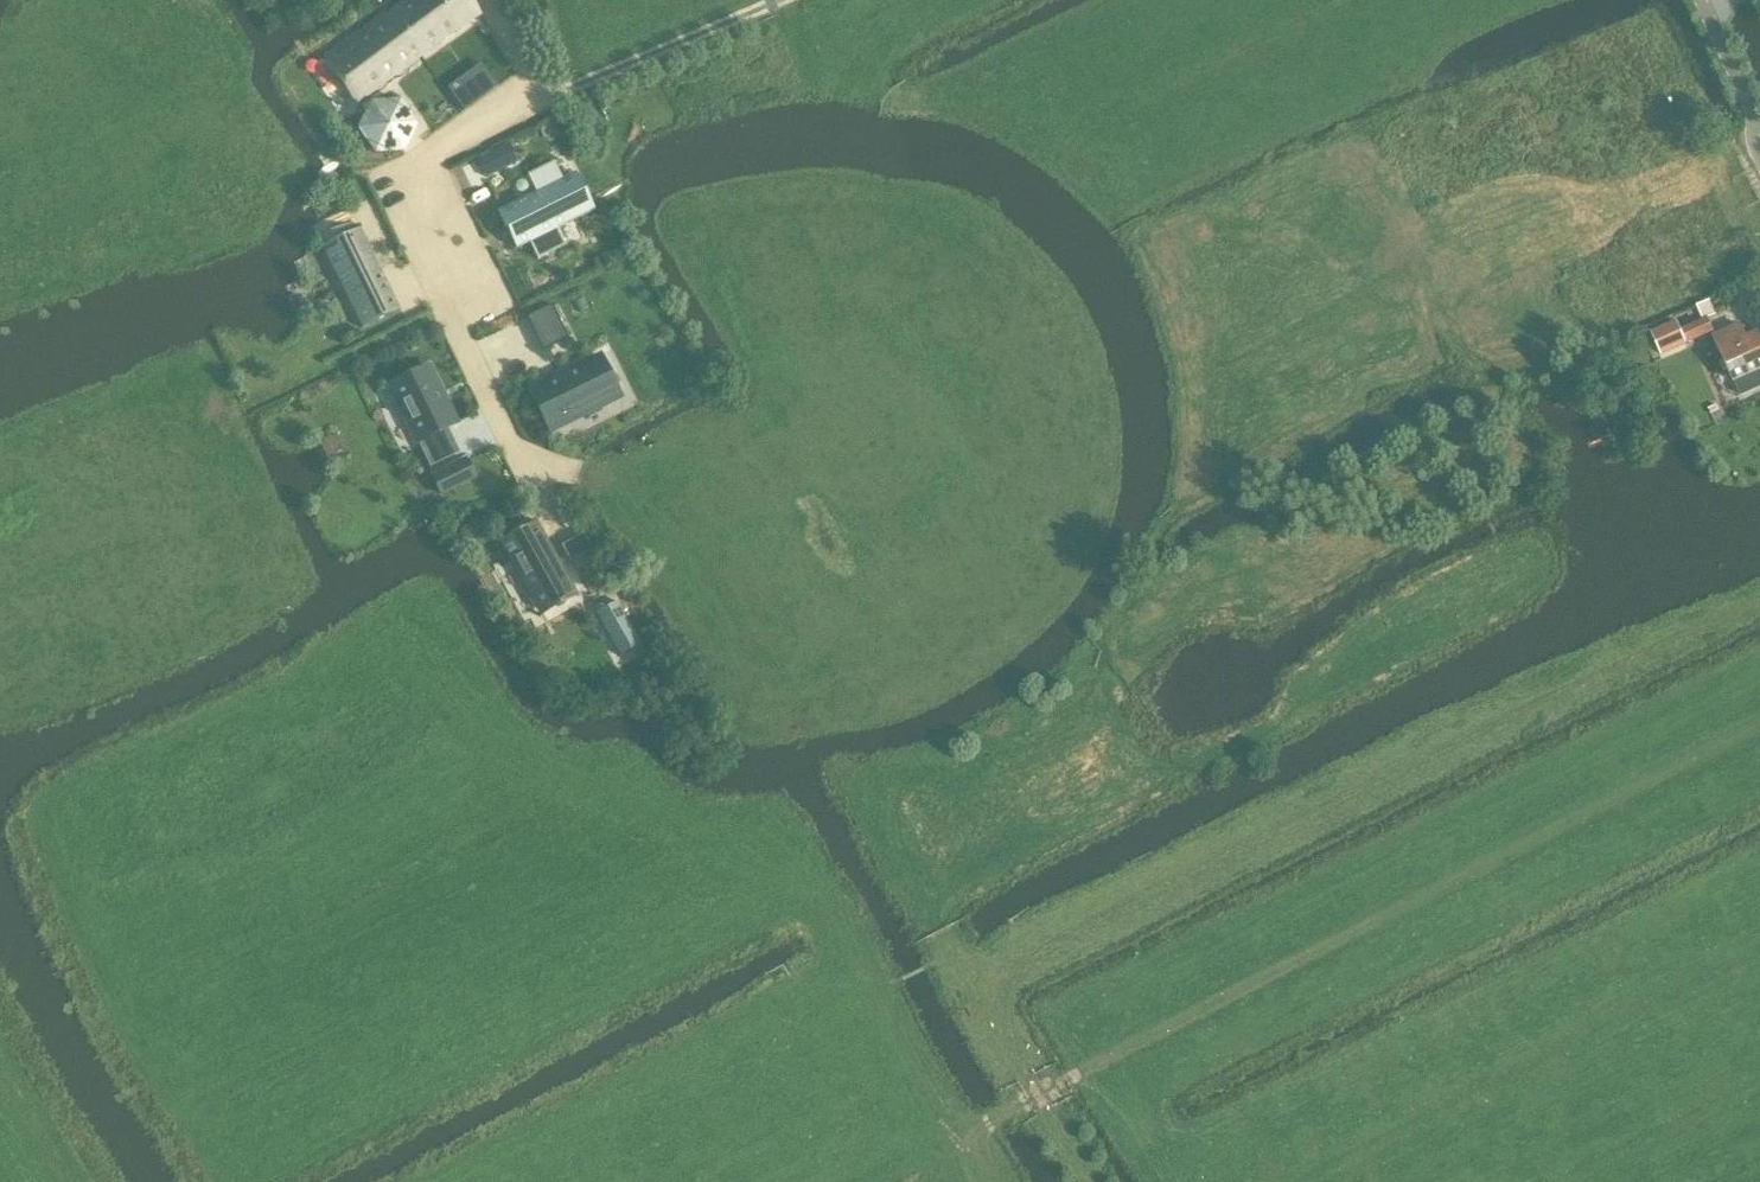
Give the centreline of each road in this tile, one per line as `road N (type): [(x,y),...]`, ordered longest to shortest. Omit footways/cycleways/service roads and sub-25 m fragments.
road 1 (residential): [(779,0),(438,143),(409,176),(408,213),(425,264),(535,492)]
road 2 (tertiary): [(1759,129),(1699,0)]

